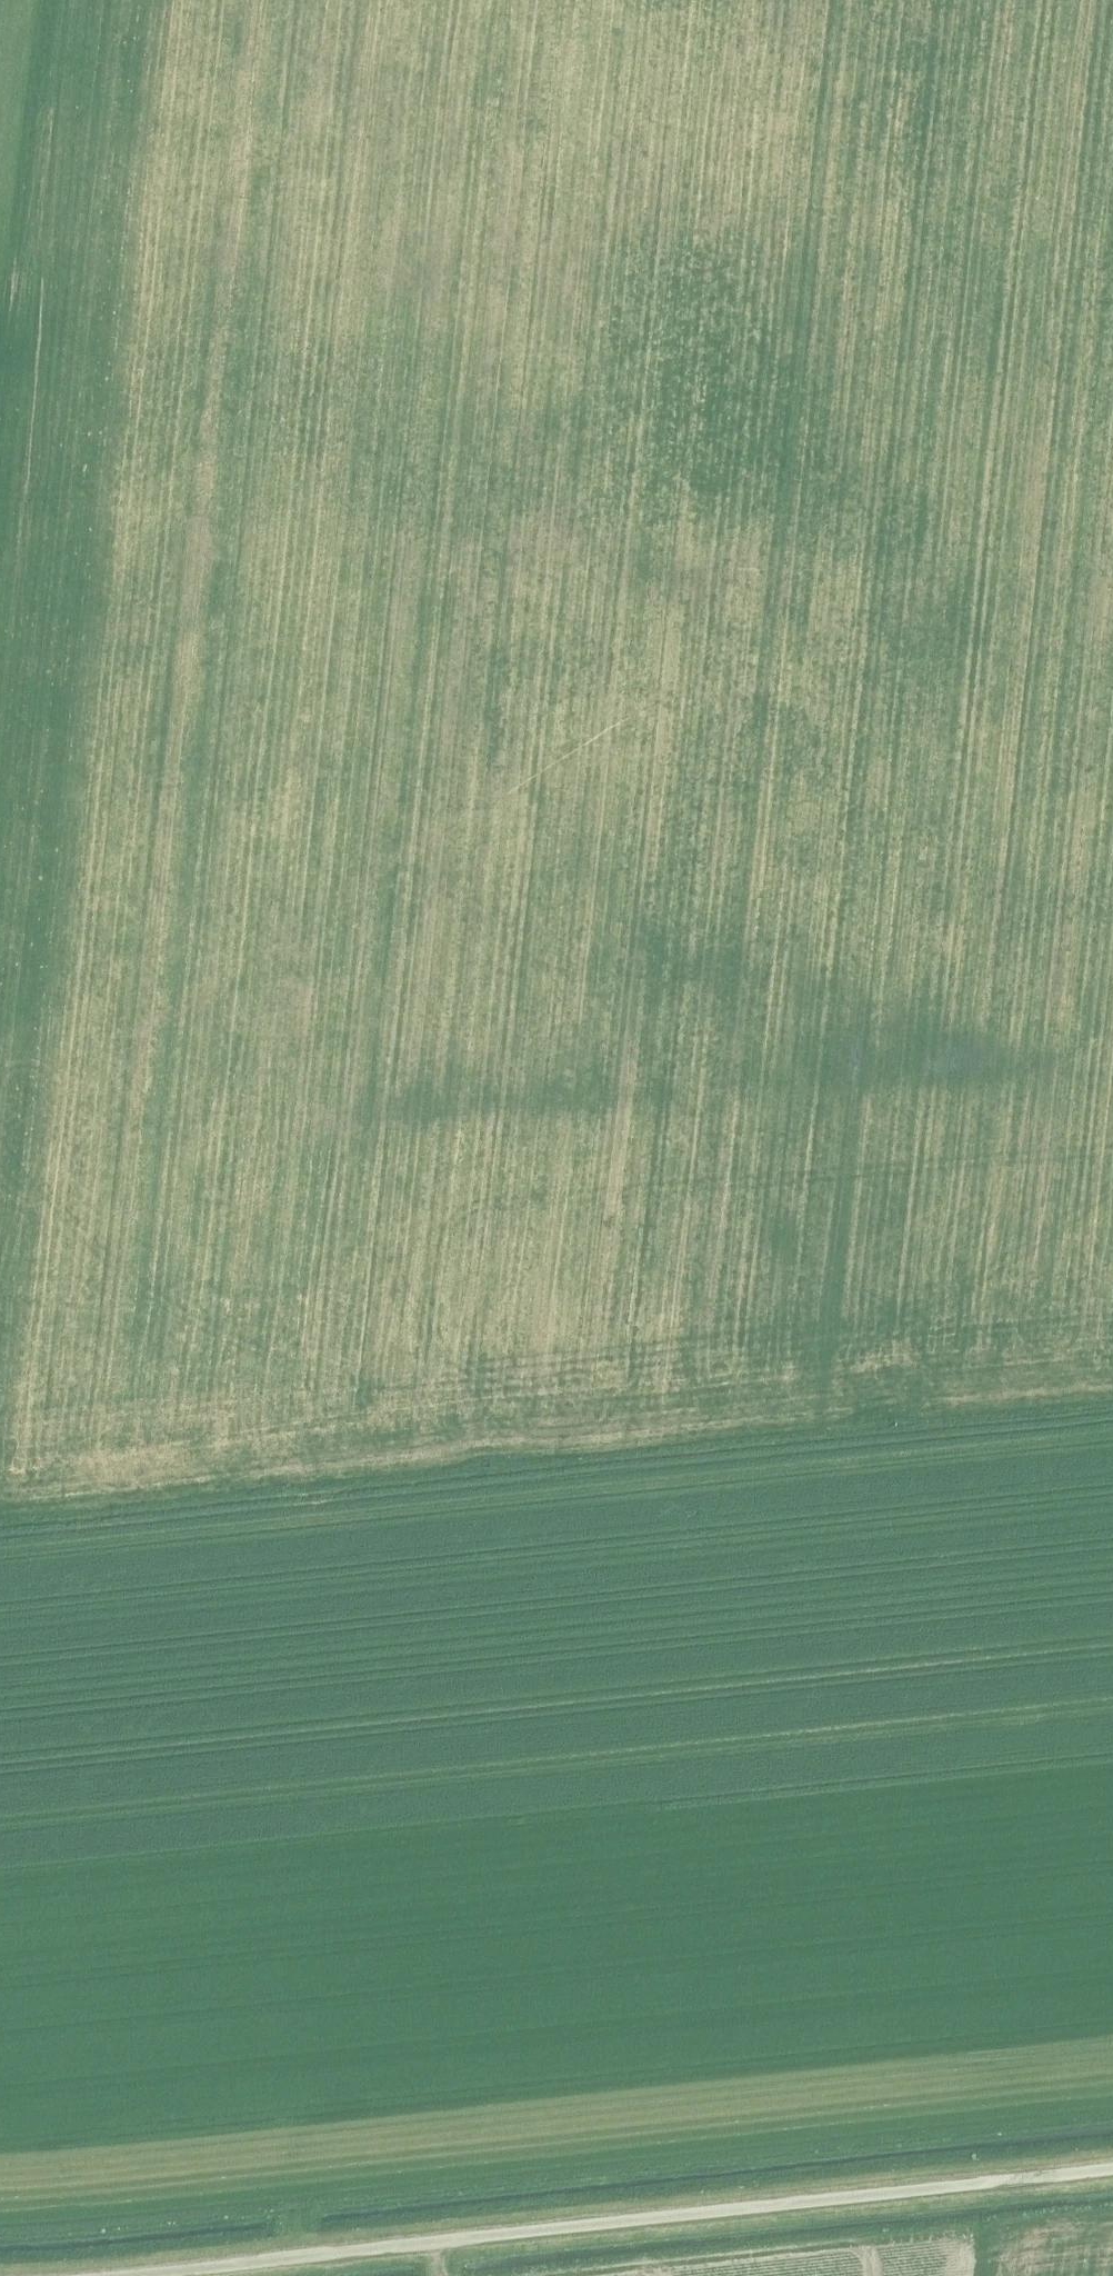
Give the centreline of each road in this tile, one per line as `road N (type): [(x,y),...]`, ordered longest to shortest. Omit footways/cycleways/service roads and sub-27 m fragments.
road 1 (unclassified): [(1112,2166),(118,2275)]

